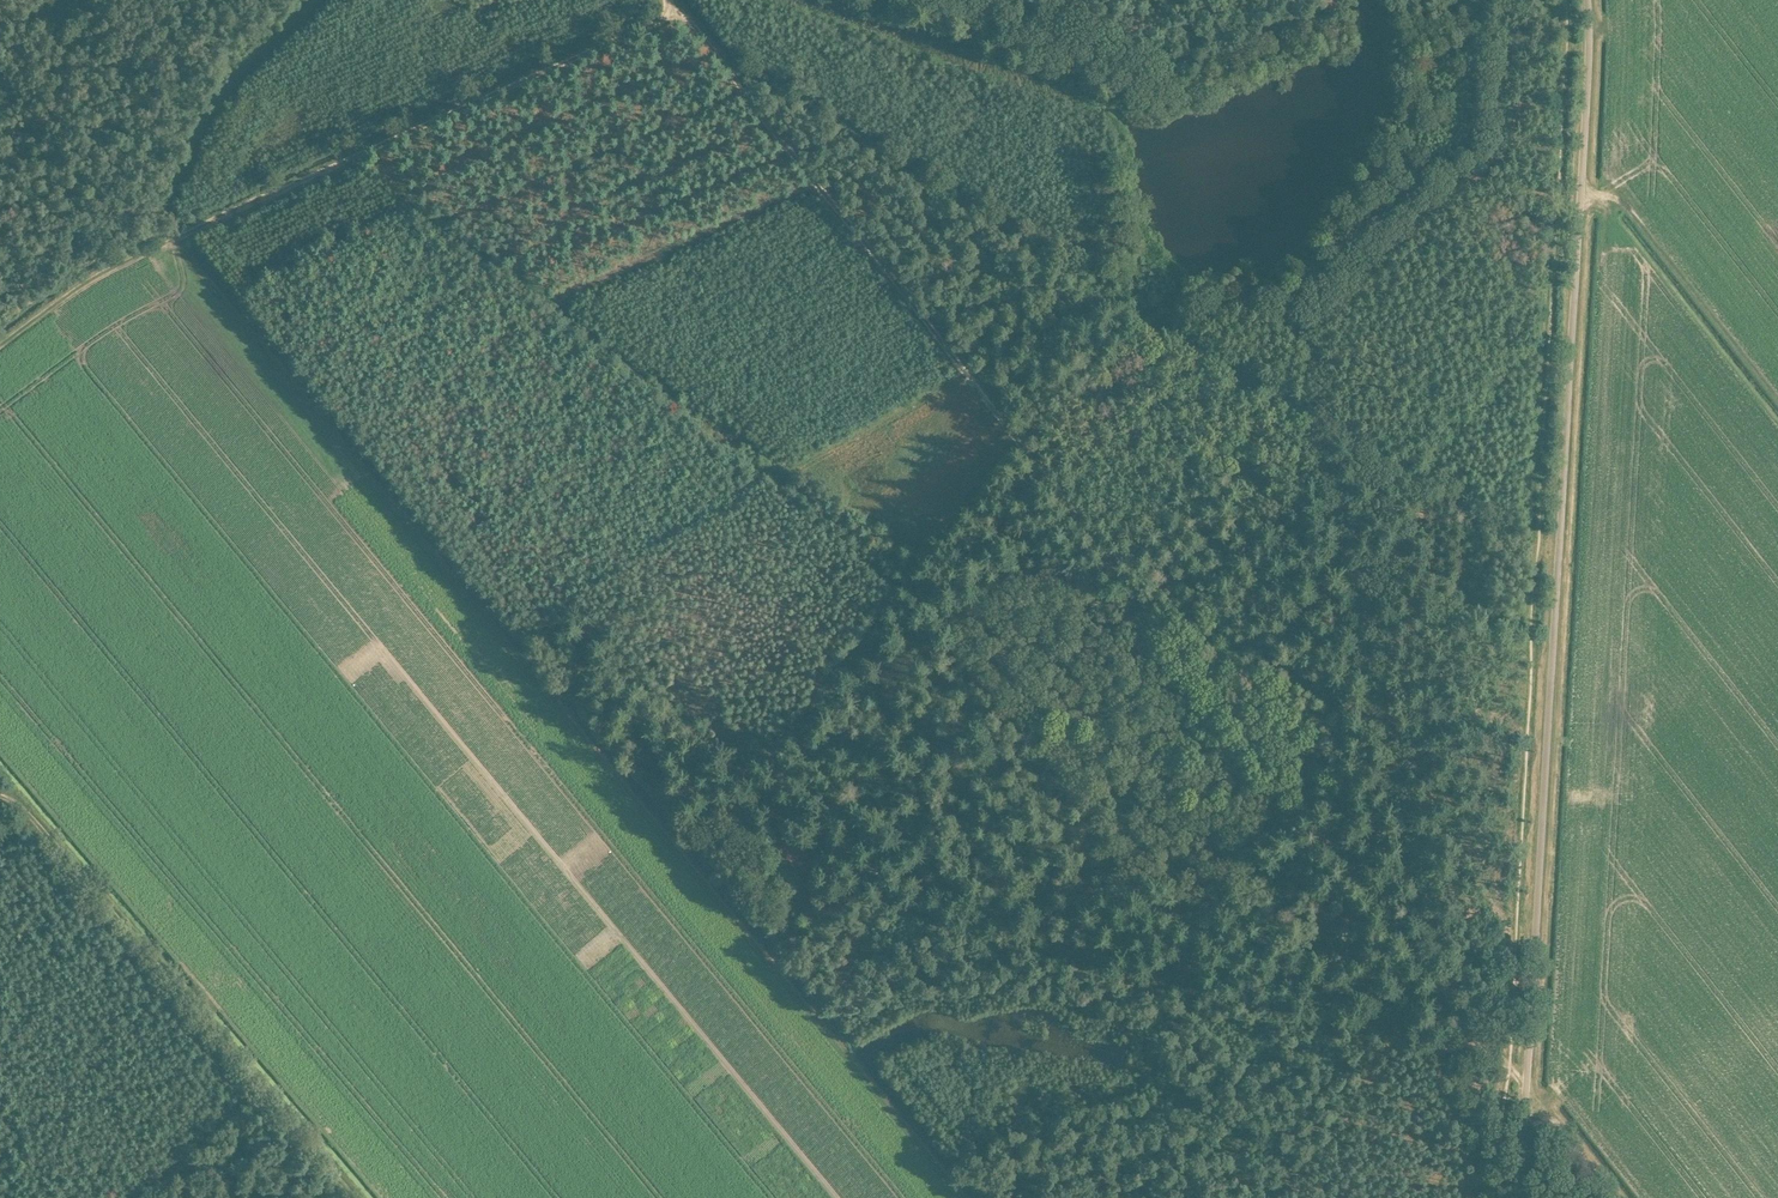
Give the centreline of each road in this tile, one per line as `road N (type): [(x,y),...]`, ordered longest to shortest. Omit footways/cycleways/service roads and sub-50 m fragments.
road 1 (track): [(721,60),(1618,1197)]
road 2 (track): [(170,236),(965,1197)]
road 3 (unclassified): [(1519,1197),(1592,0)]
road 4 (track): [(1559,550),(721,60)]
road 5 (track): [(0,341),(97,269),(682,8),(675,0)]
road 6 (track): [(344,1197),(13,808)]
road 7 (track): [(1583,195),(1631,208),(1777,396)]

